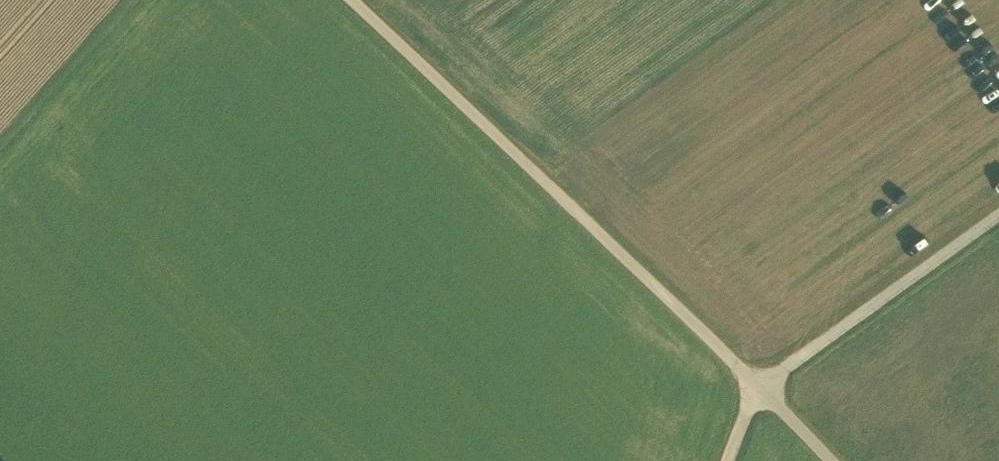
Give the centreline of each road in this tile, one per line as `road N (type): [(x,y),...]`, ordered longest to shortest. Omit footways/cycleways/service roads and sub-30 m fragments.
road 1 (track): [(761,388),(352,0)]
road 2 (track): [(761,388),(998,216)]

